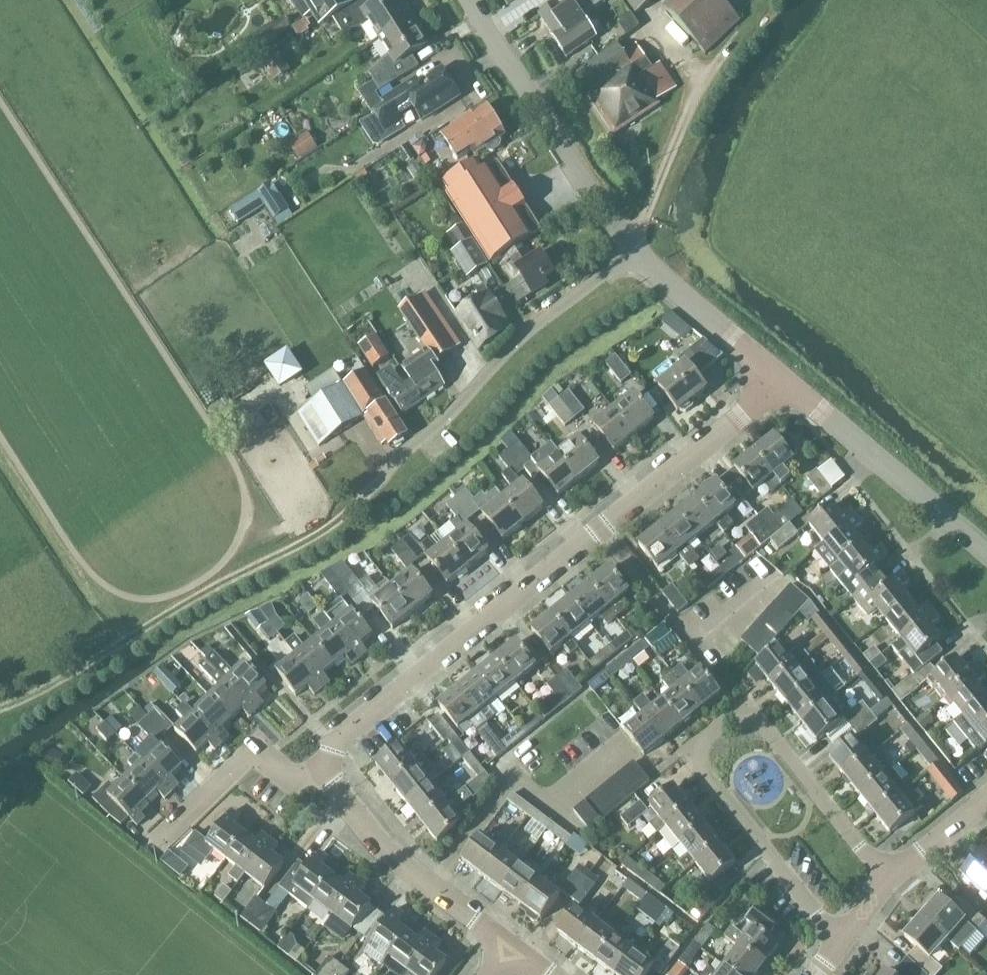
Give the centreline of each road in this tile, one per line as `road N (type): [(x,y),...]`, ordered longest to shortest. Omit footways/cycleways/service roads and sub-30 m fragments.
road 1 (residential): [(330,775),(343,743),(788,386)]
road 2 (residential): [(844,943),(692,750),(751,706),(893,883)]
road 3 (residential): [(633,255),(517,335),(339,522)]
road 4 (unclassified): [(633,255),(469,0)]
road 5 (unclassified): [(986,555),(788,386)]
road 6 (residential): [(515,950),(380,850),(330,775)]
road 7 (track): [(339,522),(144,631)]
road 8 (residential): [(163,839),(258,752),(294,779),(330,775)]
road 9 (unclassified): [(788,386),(633,255)]
road 10 (track): [(144,631),(45,694),(0,707)]
road 11 (residential): [(893,883),(986,808)]

